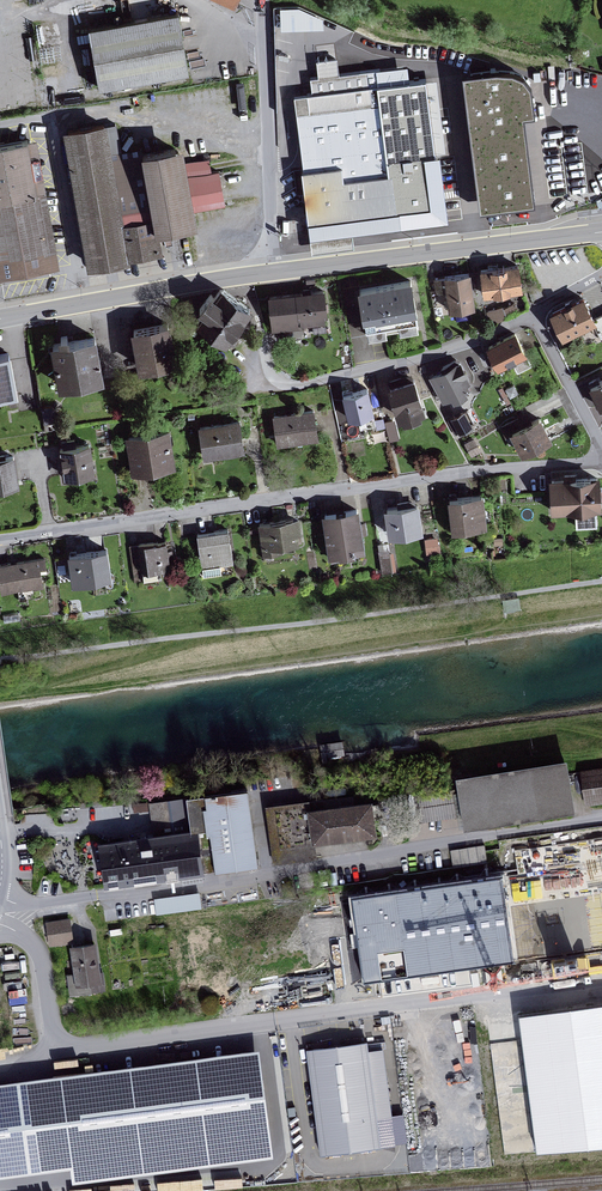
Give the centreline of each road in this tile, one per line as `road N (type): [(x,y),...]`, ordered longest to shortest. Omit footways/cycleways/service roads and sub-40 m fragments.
road 1 (residential): [(0,924),(38,952),(54,1028),(74,1048),(601,979)]
road 2 (residential): [(0,903),(267,872),(601,818)]
road 3 (residential): [(0,539),(470,471),(601,462)]
road 4 (residential): [(535,312),(415,358),(282,384),(247,275)]
road 5 (secondary): [(601,231),(274,272)]
road 6 (residential): [(274,272),(265,0)]
road 7 (secondary): [(247,275),(0,318)]
road 8 (residential): [(535,312),(601,447)]

